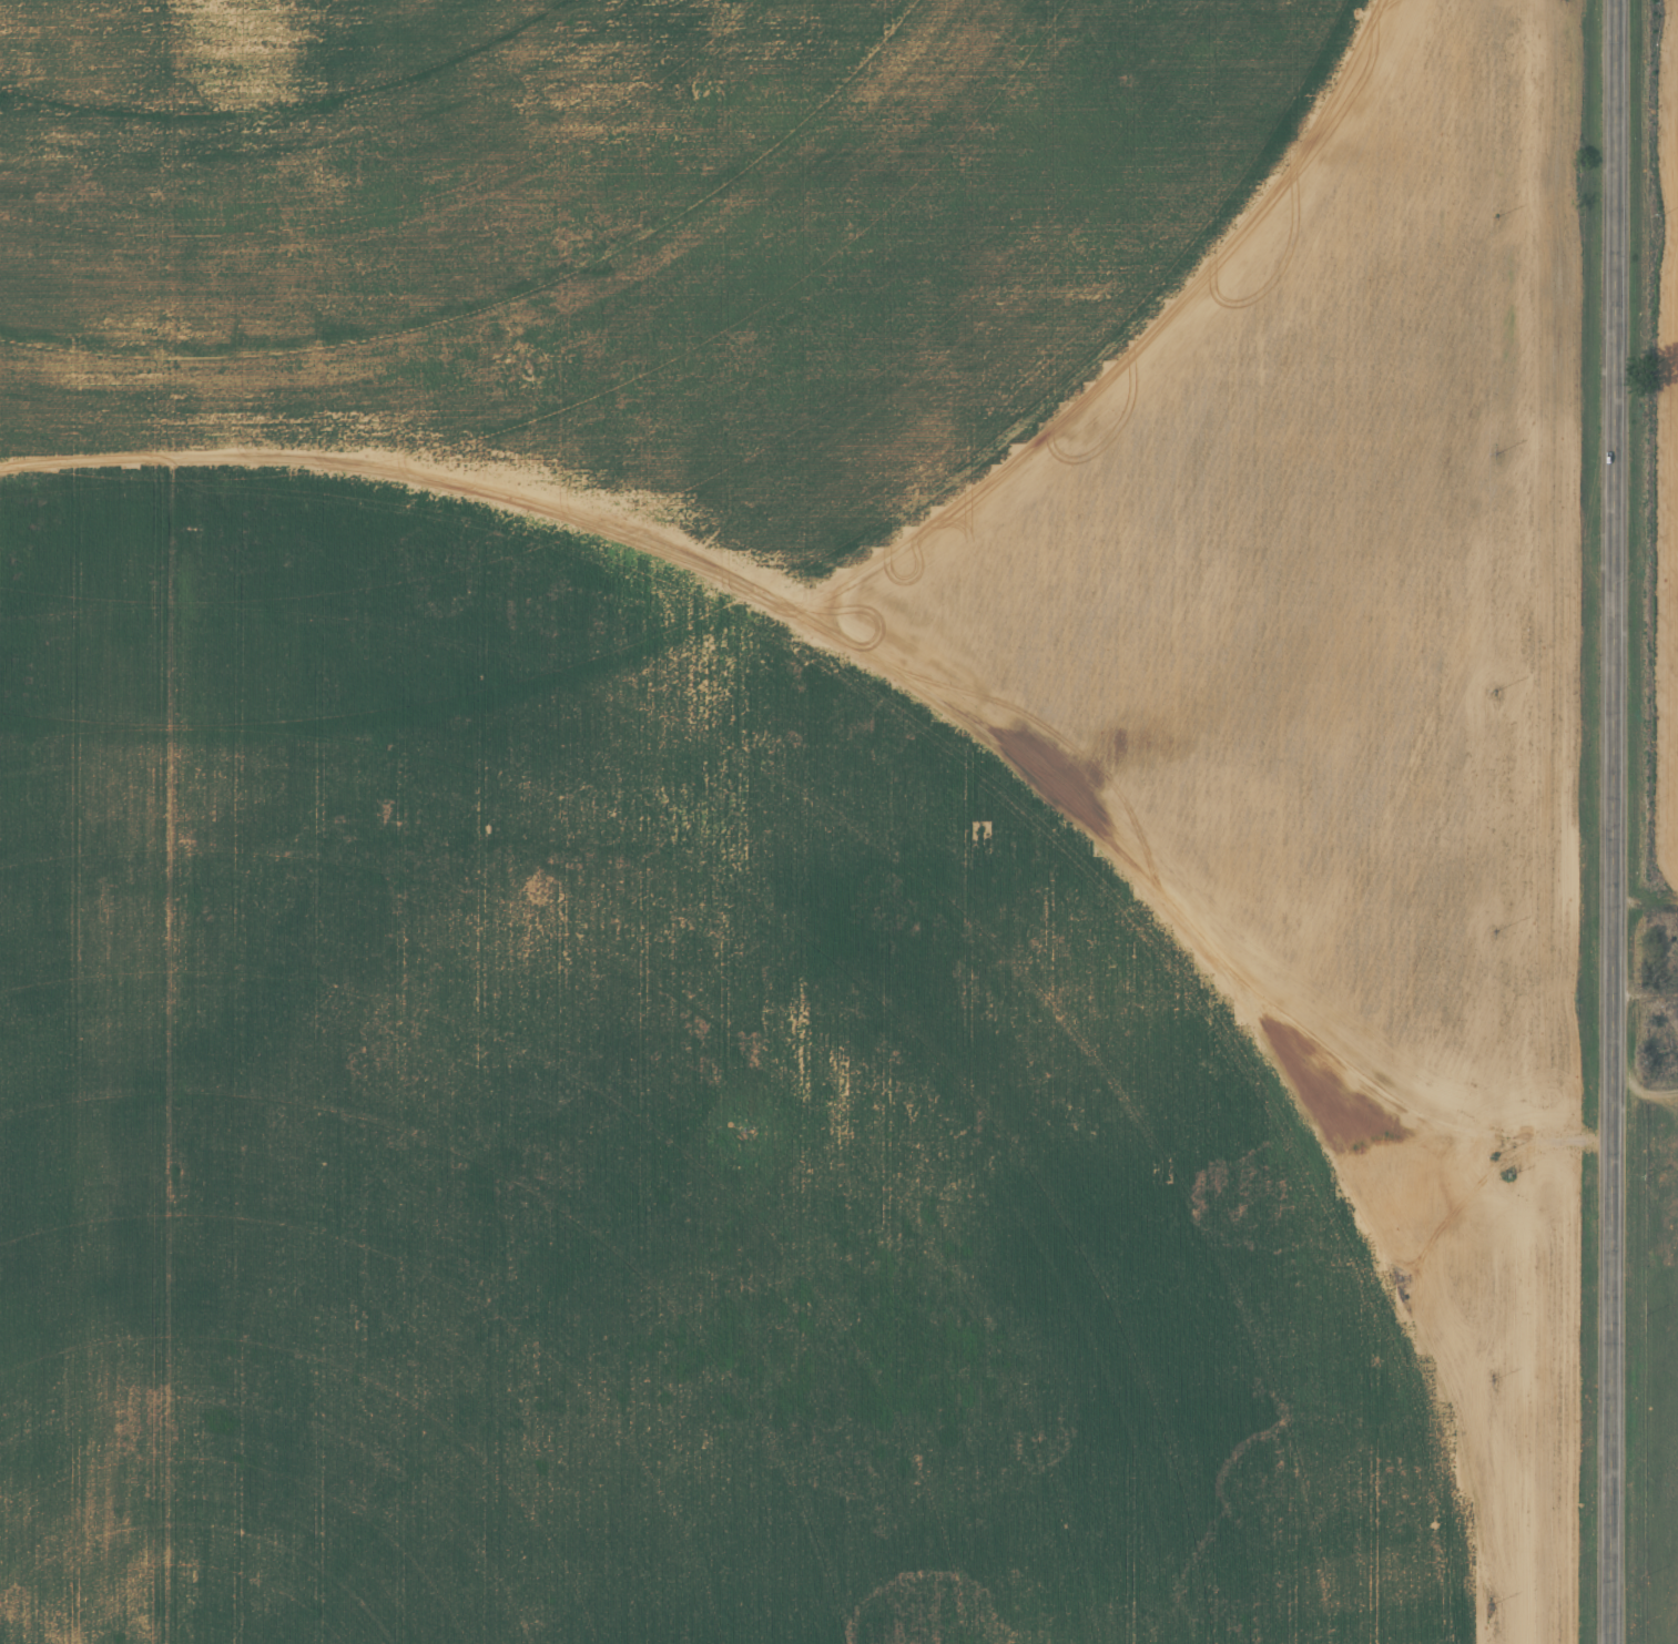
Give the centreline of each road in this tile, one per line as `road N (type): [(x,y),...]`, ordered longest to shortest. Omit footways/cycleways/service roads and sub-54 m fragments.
road 1 (primary): [(1615,1643),(1626,0)]

